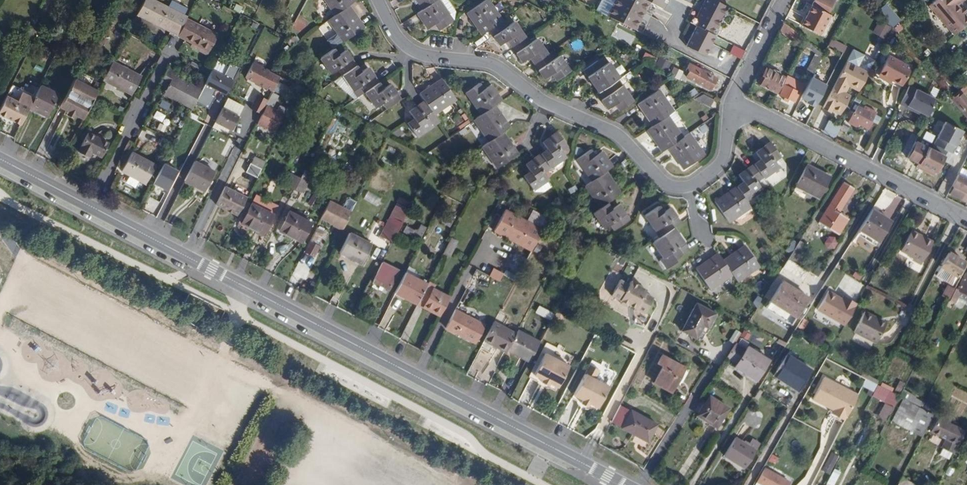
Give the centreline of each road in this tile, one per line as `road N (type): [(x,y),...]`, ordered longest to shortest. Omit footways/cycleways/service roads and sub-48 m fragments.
road 1 (secondary): [(622,484),(89,203)]
road 2 (residential): [(377,0),(389,29),(417,56),(498,67),(583,127),(629,143),(666,184),(688,188),(720,163),(731,102)]
road 3 (residential): [(731,102),(966,222)]
road 4 (residential): [(176,45),(89,203)]

